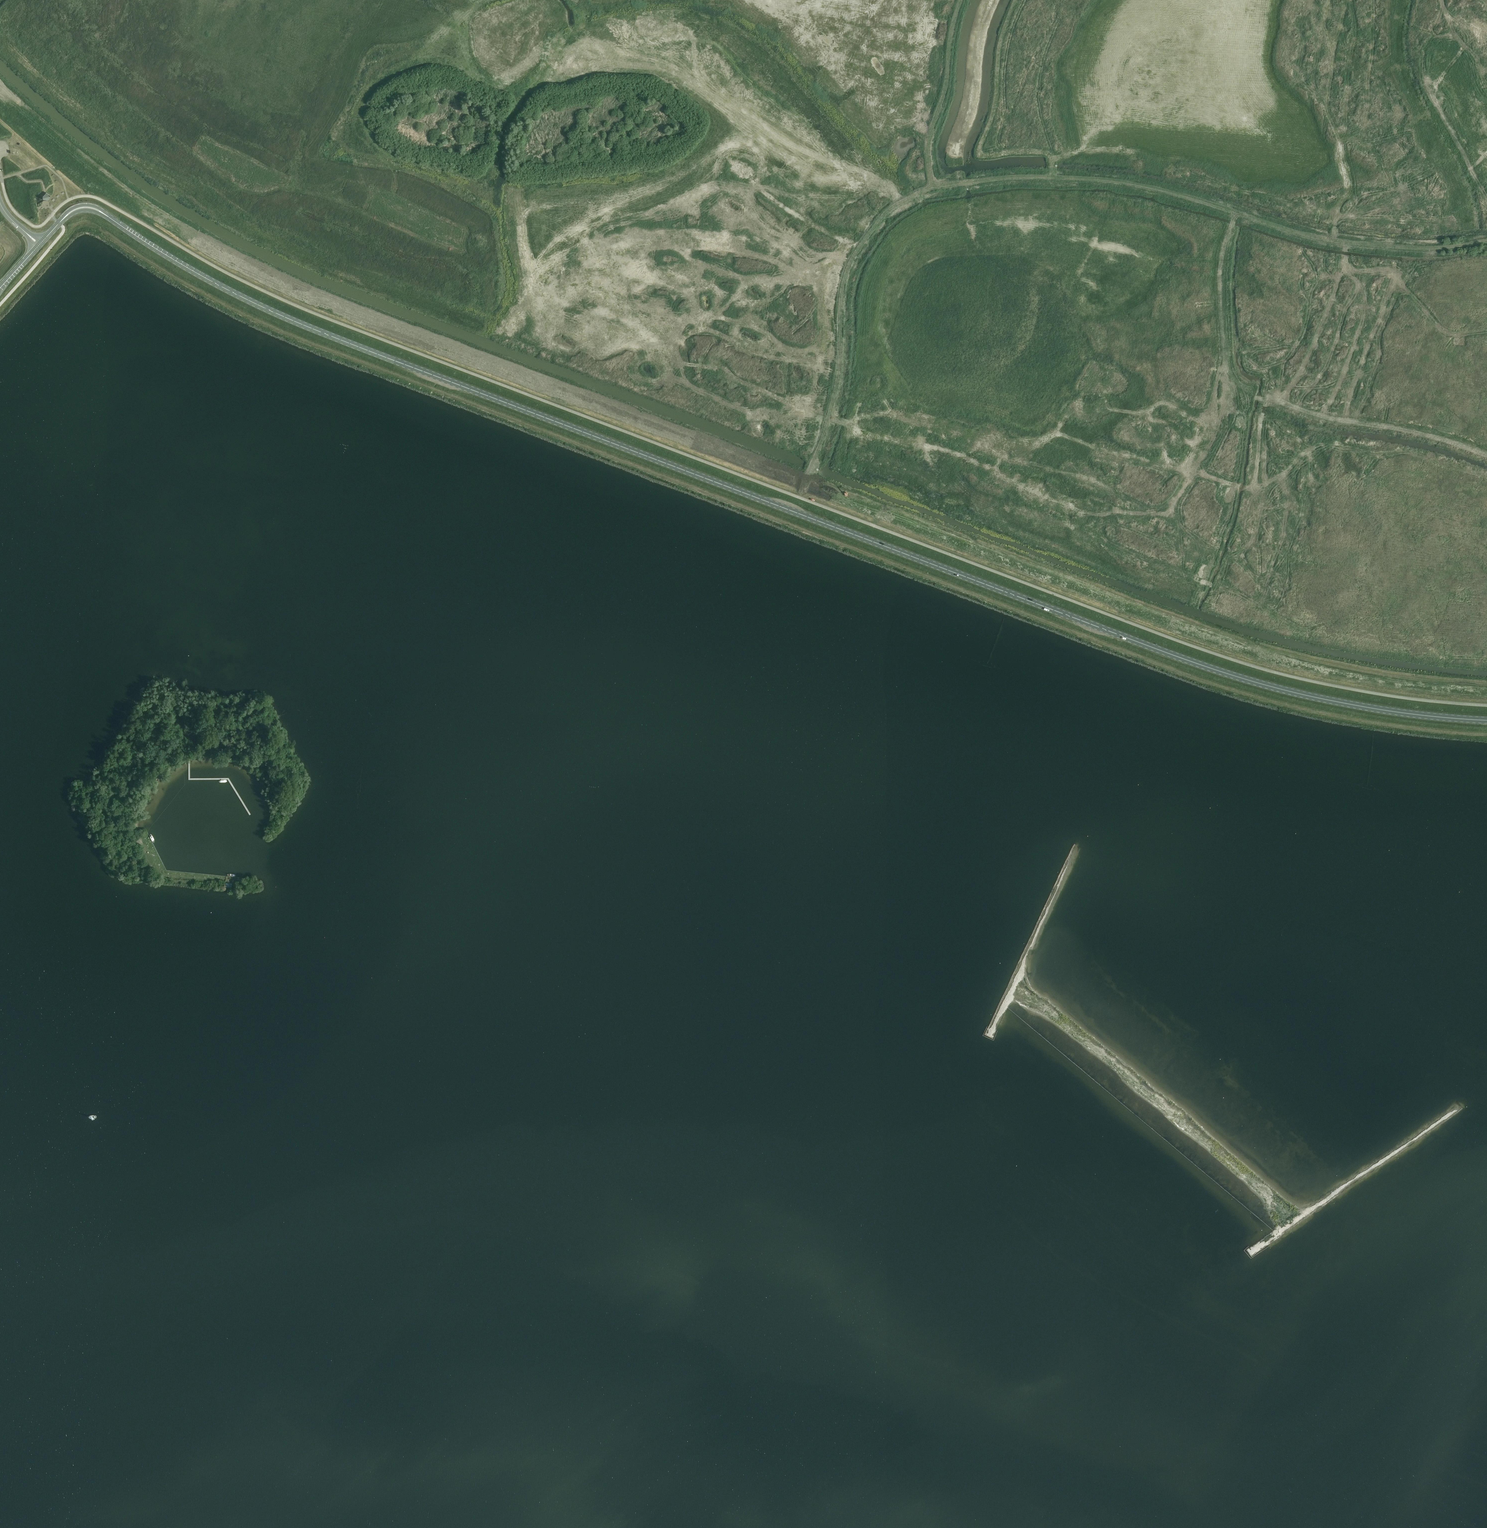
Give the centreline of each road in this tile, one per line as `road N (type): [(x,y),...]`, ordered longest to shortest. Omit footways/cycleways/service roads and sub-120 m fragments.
road 1 (secondary): [(1486,720),(1290,693),(1171,654),(281,315),(106,215)]

